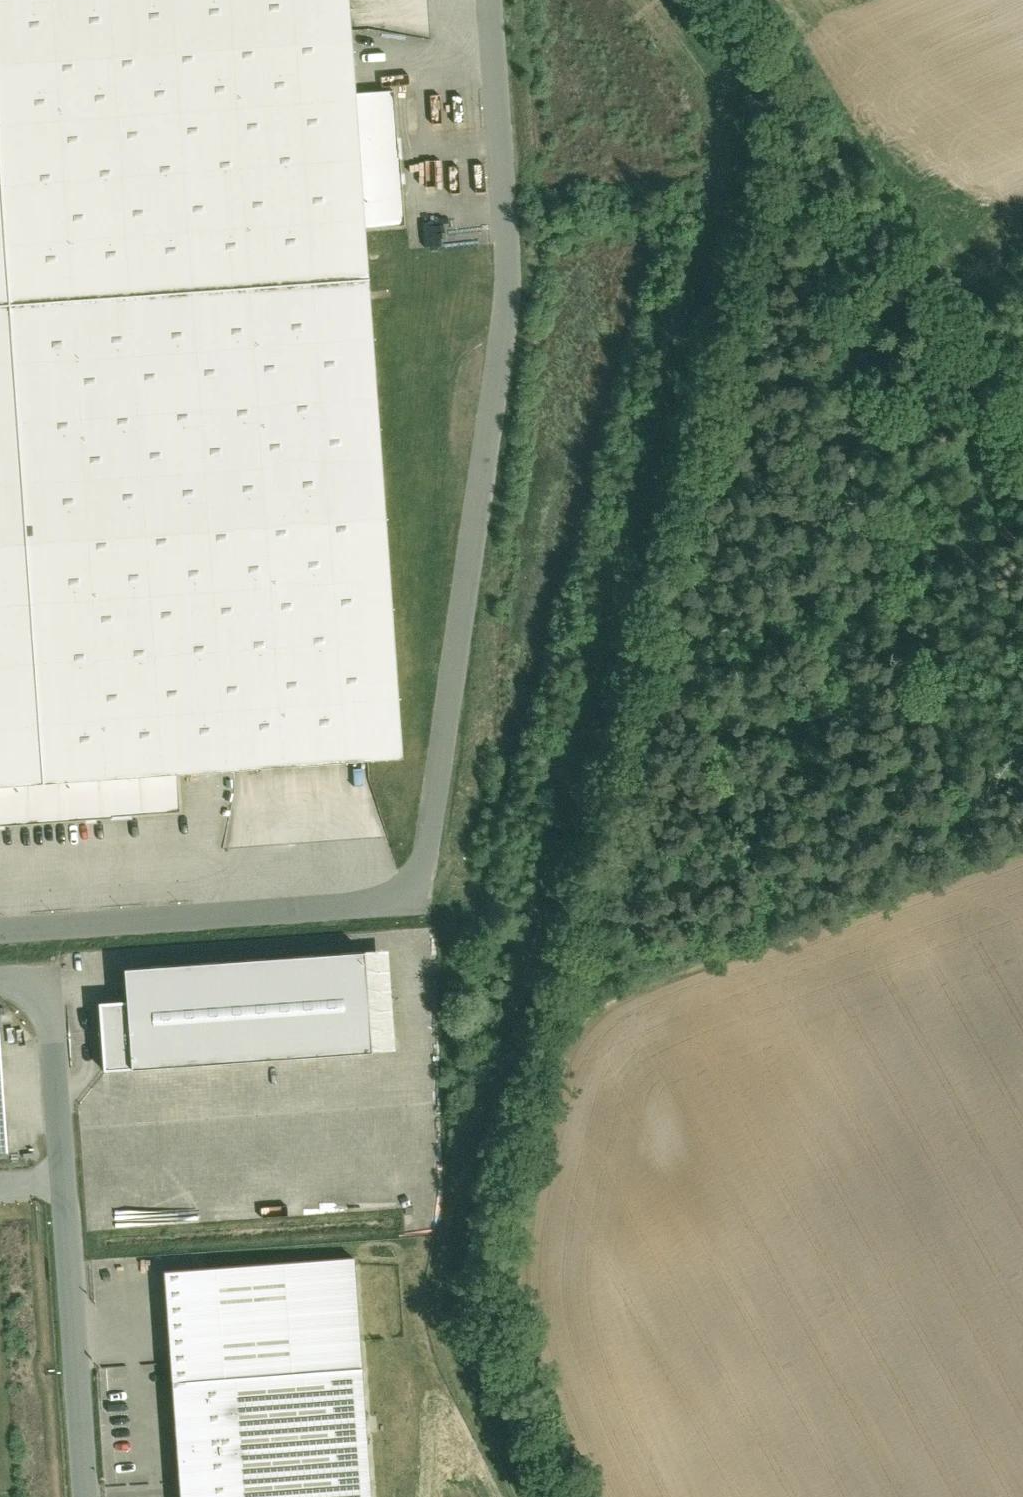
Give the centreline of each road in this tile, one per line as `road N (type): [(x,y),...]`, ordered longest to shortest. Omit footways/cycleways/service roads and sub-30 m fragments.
road 1 (unclassified): [(0,984),(49,981),(87,1496)]

